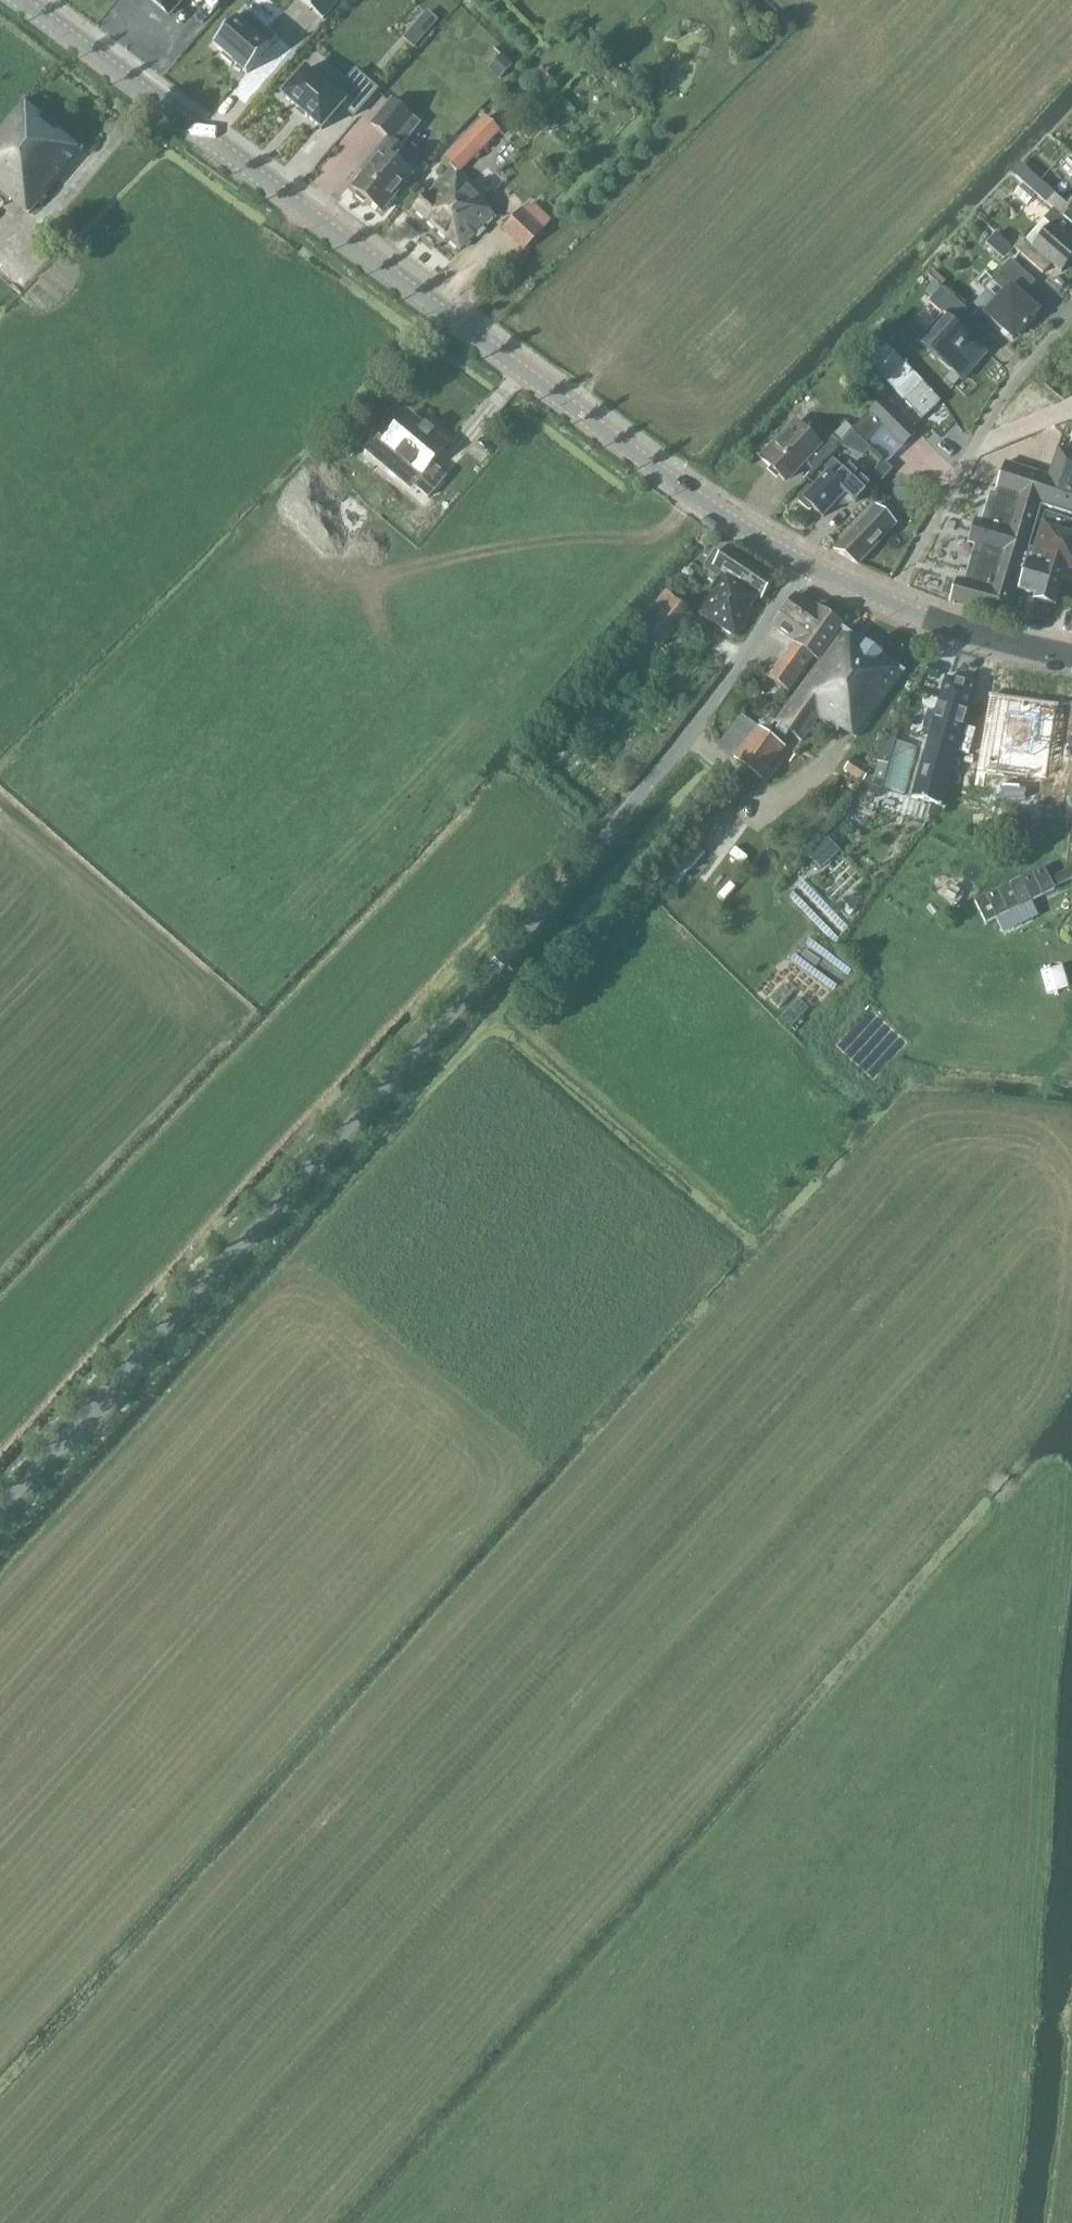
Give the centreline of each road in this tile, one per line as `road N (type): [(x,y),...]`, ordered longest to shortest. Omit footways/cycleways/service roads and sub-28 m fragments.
road 1 (unclassified): [(0,1520),(653,793),(805,565)]
road 2 (tertiary): [(805,565),(299,211),(19,0)]
road 3 (track): [(888,43),(656,323),(570,404)]
road 4 (tertiary): [(1071,654),(956,628),(805,565)]

